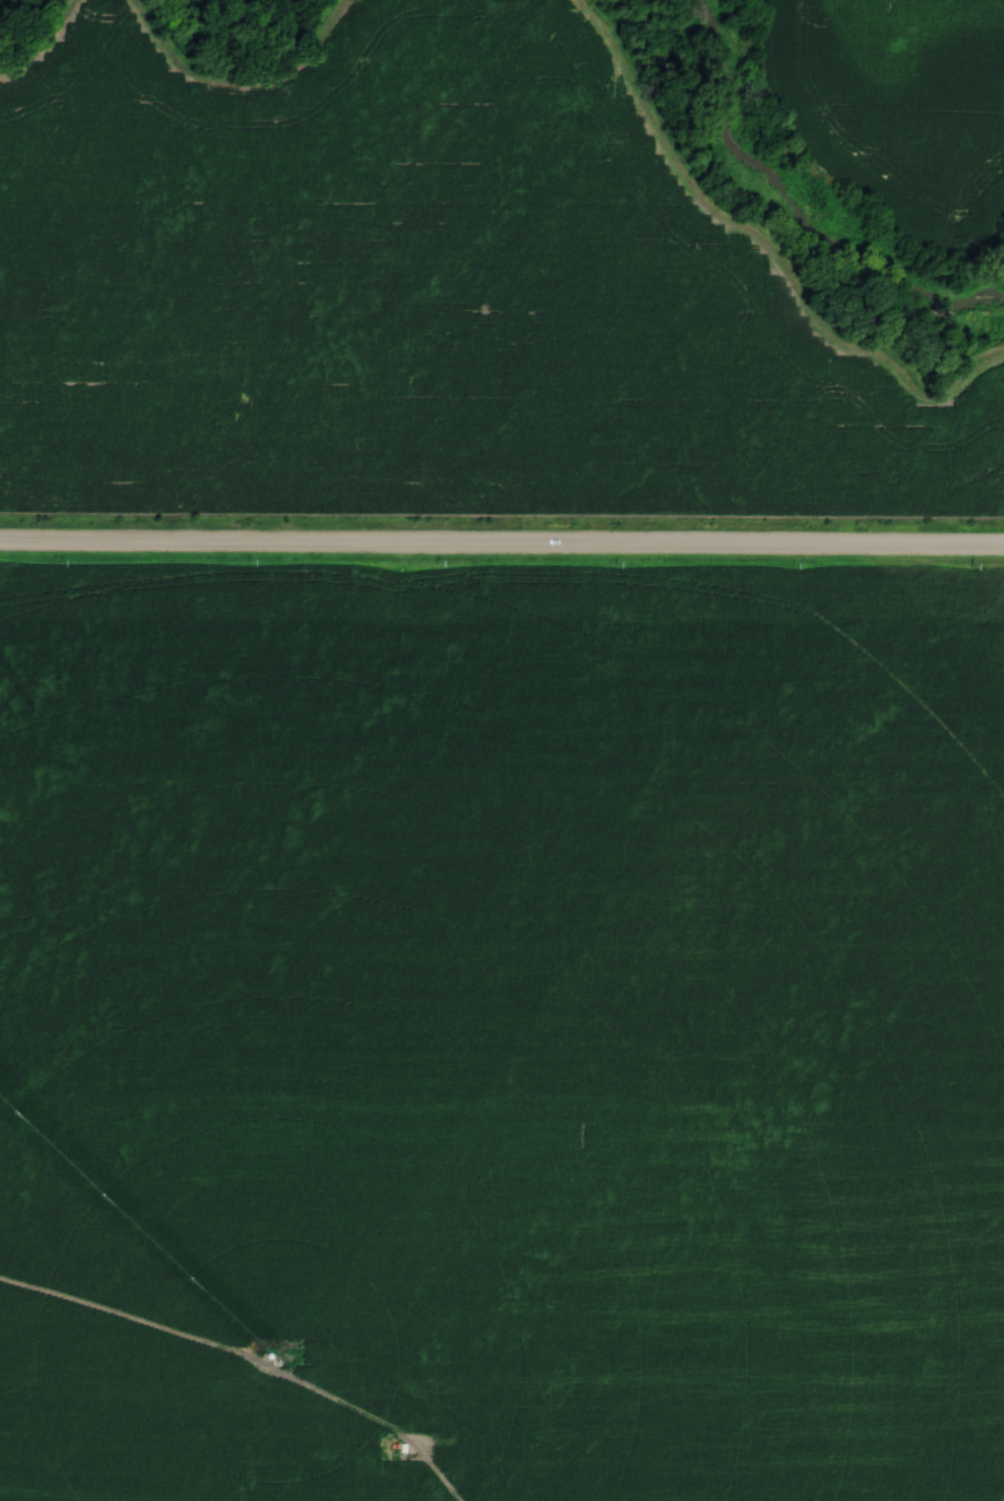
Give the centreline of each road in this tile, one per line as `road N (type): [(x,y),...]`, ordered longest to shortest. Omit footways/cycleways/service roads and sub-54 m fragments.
road 1 (residential): [(1003,548),(0,550)]

